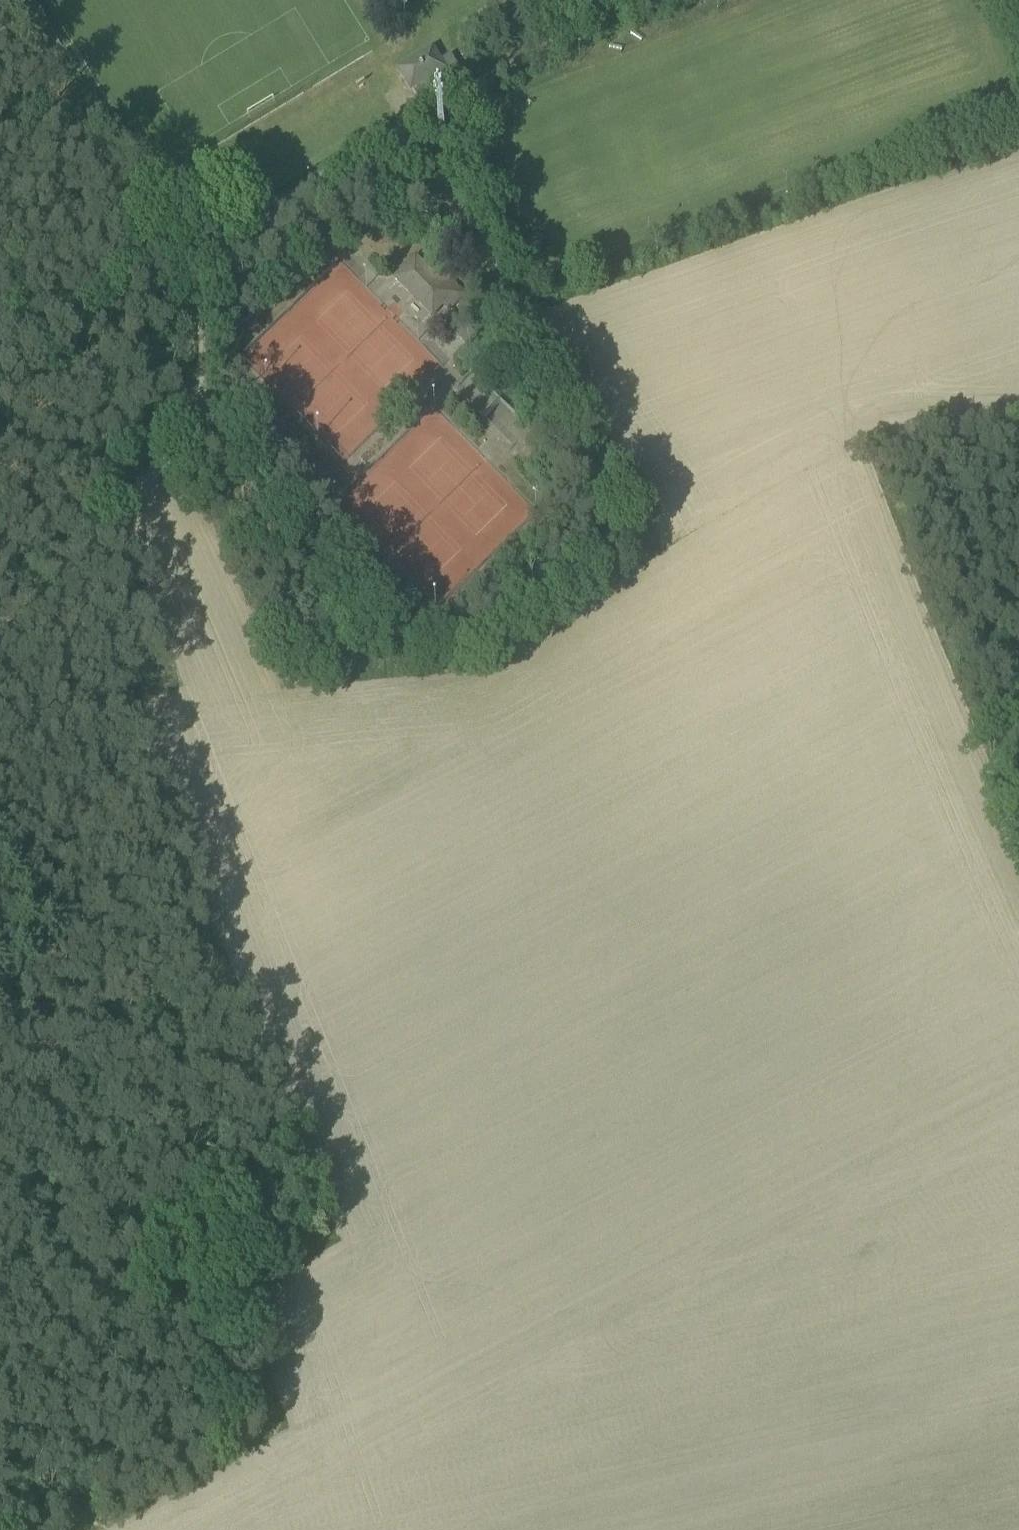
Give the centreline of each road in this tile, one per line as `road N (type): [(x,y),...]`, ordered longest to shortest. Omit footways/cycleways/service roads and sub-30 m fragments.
road 1 (track): [(176,273),(197,309),(206,347),(201,401),(147,480),(0,623)]
road 2 (unclassified): [(176,273),(487,77)]
road 3 (unclassified): [(176,273),(0,34)]
road 4 (track): [(660,0),(557,37),(487,77)]

